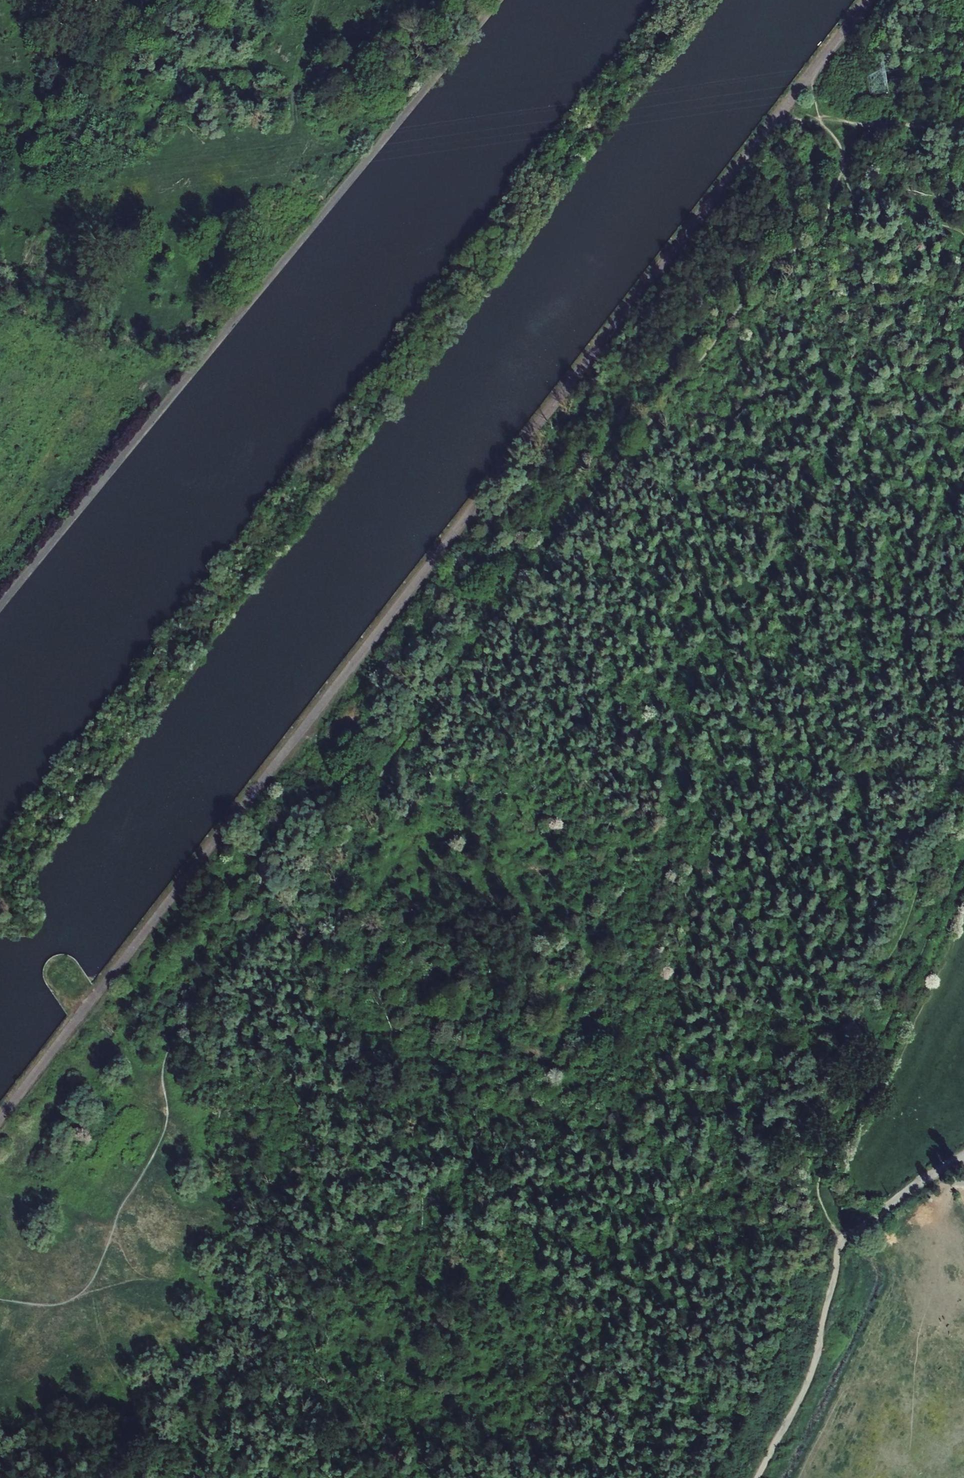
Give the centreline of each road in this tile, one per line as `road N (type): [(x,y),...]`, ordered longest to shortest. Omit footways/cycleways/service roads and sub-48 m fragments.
road 1 (track): [(963,1159),(841,1245),(809,1376),(762,1477)]

